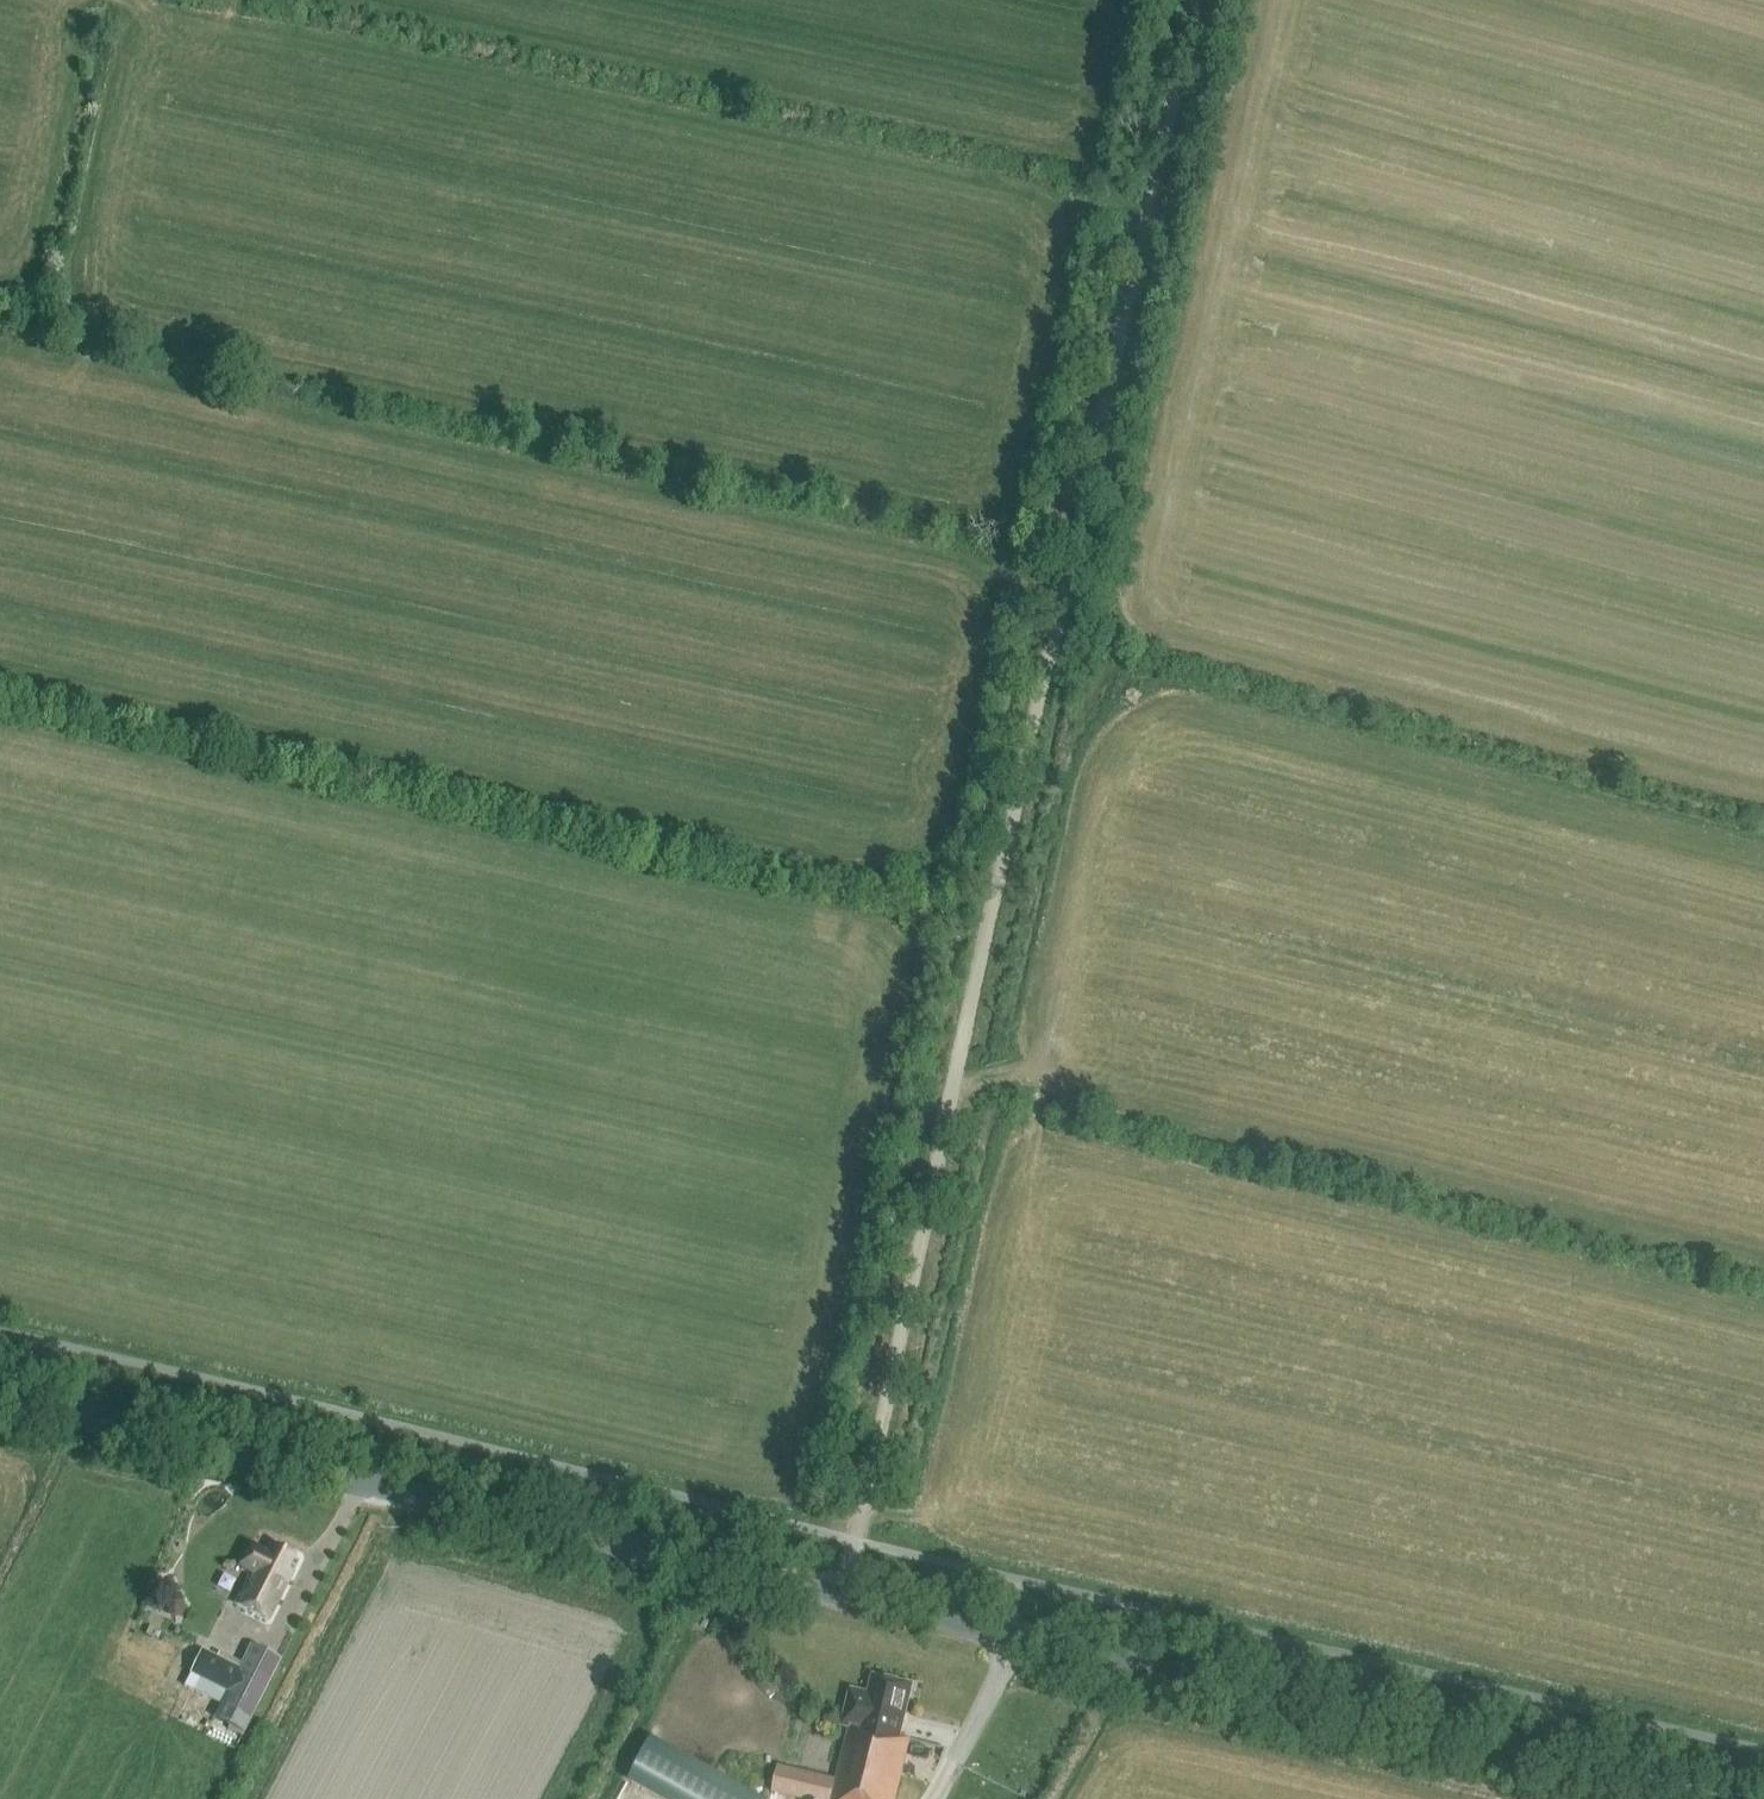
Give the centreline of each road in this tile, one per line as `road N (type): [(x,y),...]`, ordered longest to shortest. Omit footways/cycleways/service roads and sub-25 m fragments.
road 1 (tertiary): [(1713,1798),(0,1400)]
road 2 (track): [(853,1542),(1176,0)]

